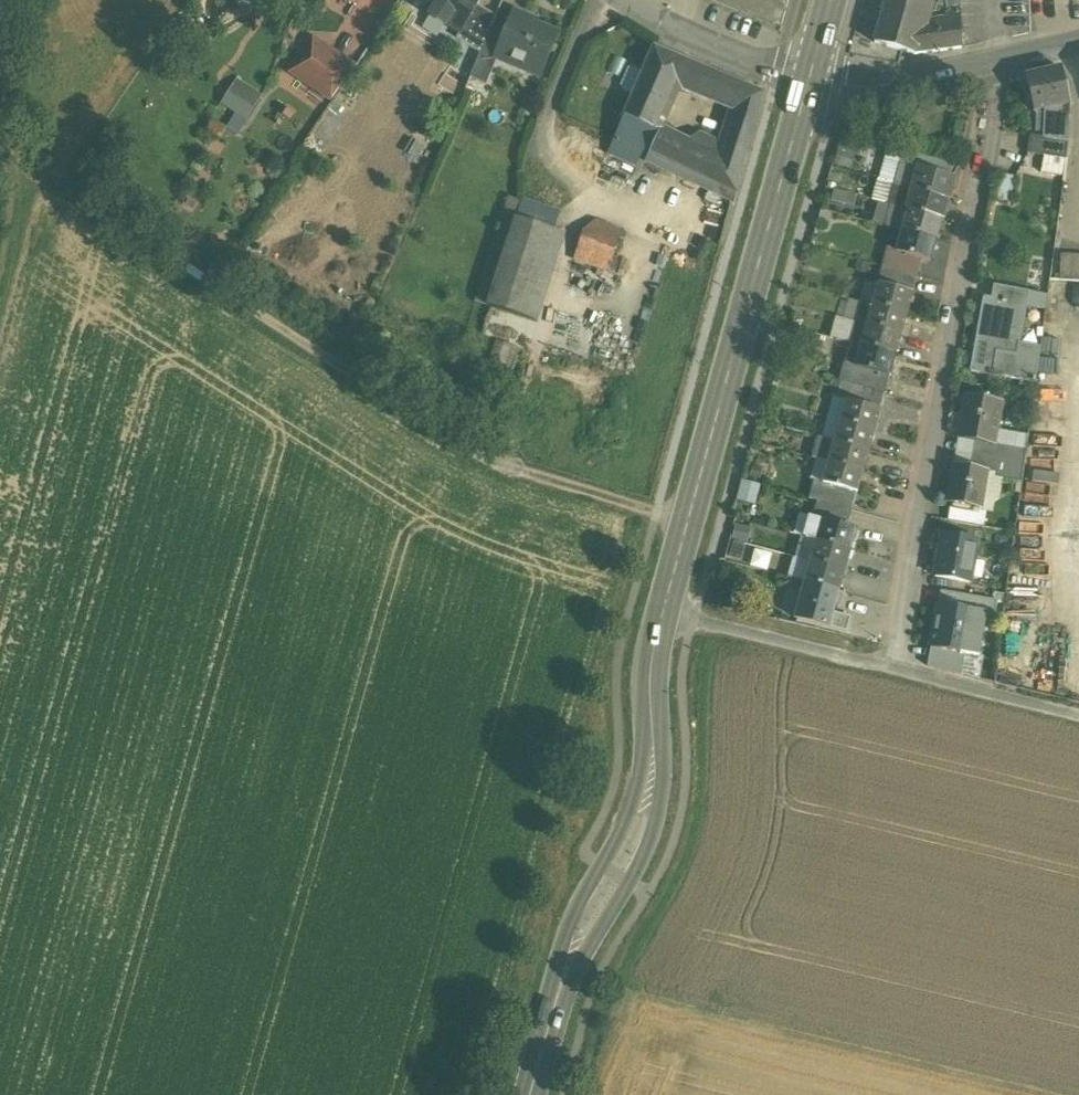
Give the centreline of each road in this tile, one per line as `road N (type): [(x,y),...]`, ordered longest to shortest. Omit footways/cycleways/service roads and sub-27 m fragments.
road 1 (primary): [(808,80),(652,654),(649,791),(574,949),(531,1094)]
road 2 (track): [(0,8),(7,147),(489,458),(688,521)]
road 3 (residential): [(1001,61),(894,670)]
road 4 (track): [(663,615),(1078,715)]
road 5 (tertiary): [(808,80),(766,69),(626,0)]
road 6 (secondary): [(808,80),(861,90),(1001,61)]

